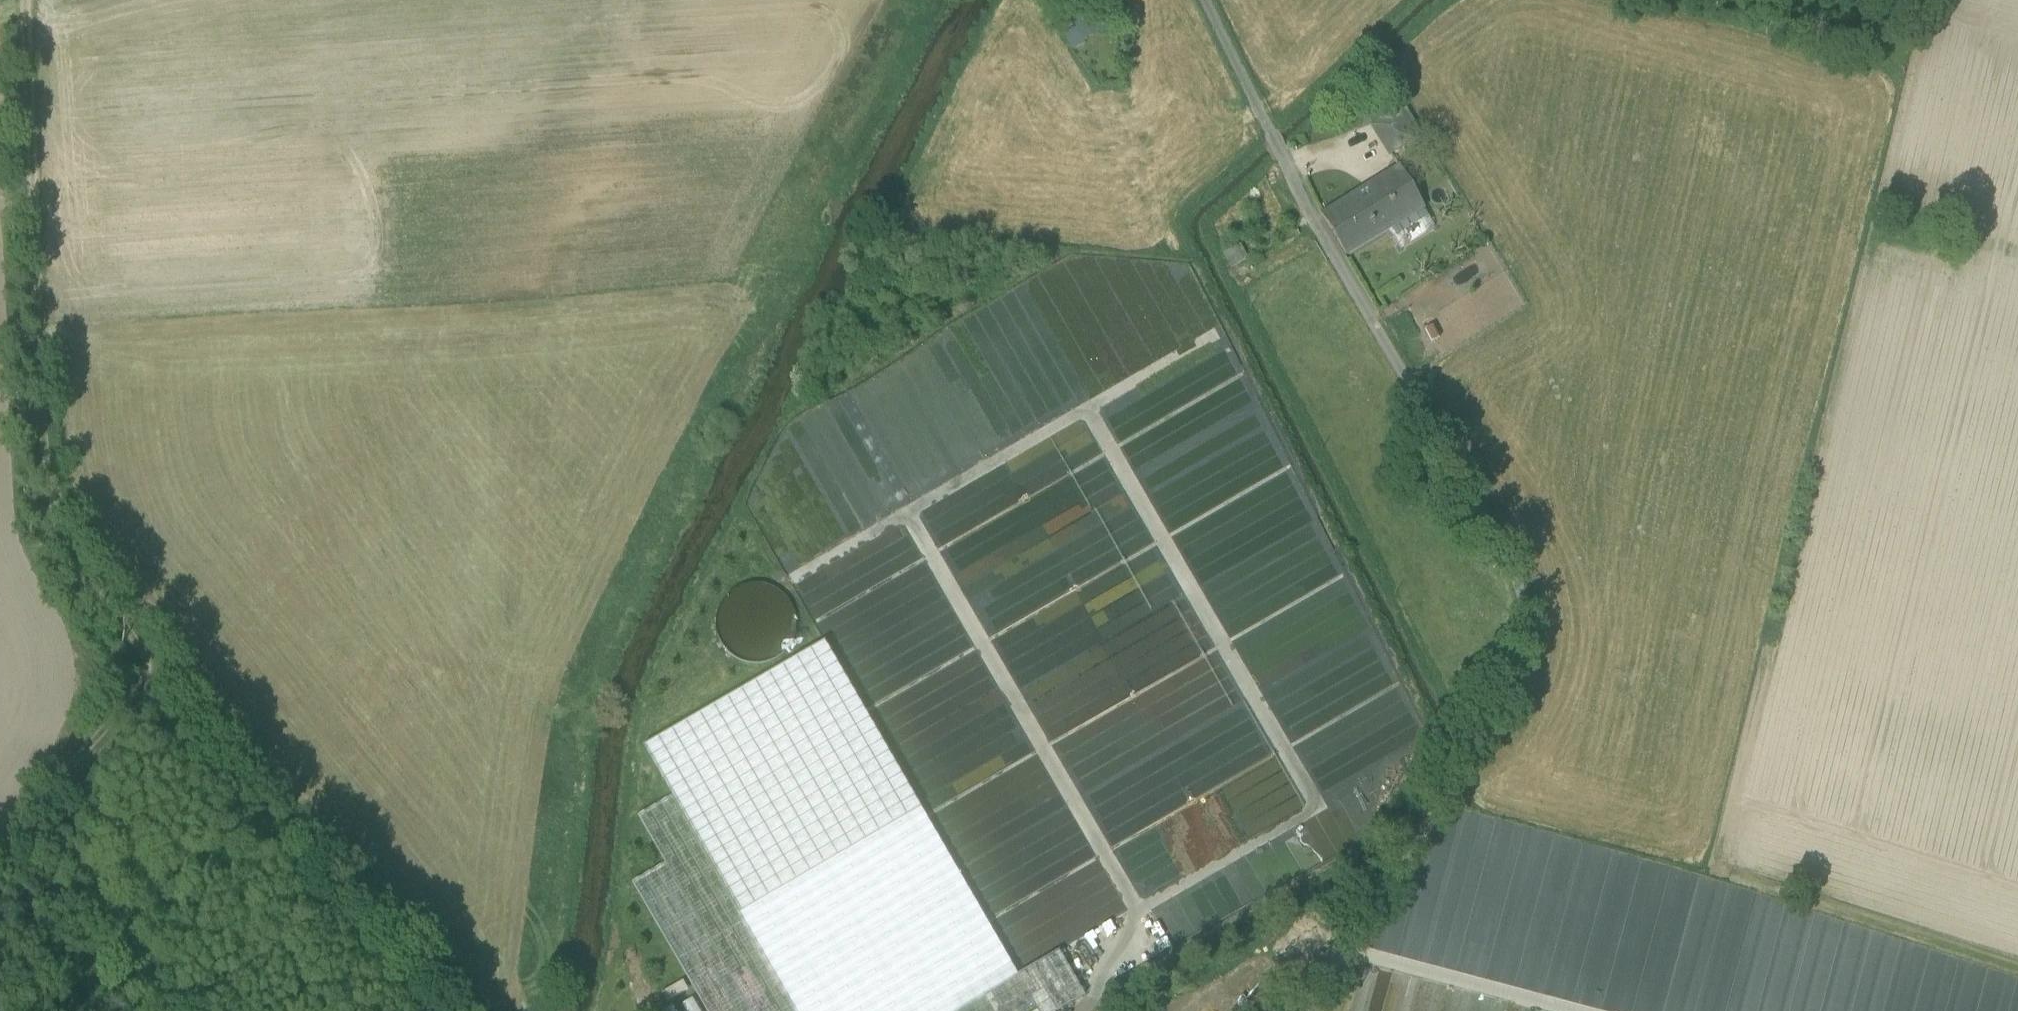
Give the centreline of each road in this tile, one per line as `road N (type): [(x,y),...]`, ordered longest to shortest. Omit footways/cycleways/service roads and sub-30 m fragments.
road 1 (unclassified): [(1302,1010),(1509,693),(1525,649),(1527,606),(1202,0)]
road 2 (track): [(0,855),(157,668),(49,507),(23,0)]

